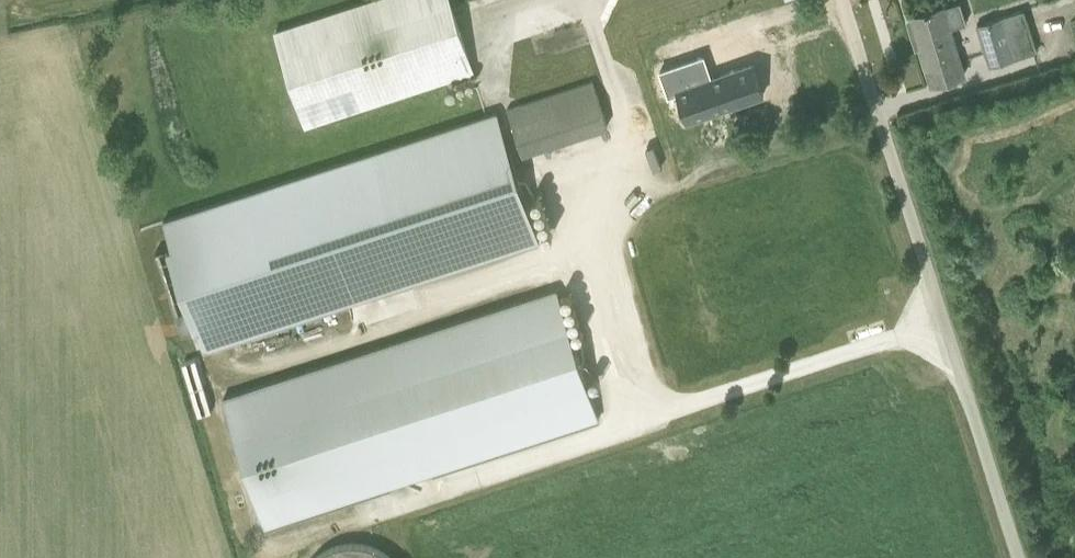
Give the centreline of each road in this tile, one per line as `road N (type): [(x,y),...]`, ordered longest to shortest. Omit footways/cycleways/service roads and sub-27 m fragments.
road 1 (track): [(848,0),(1025,557)]

